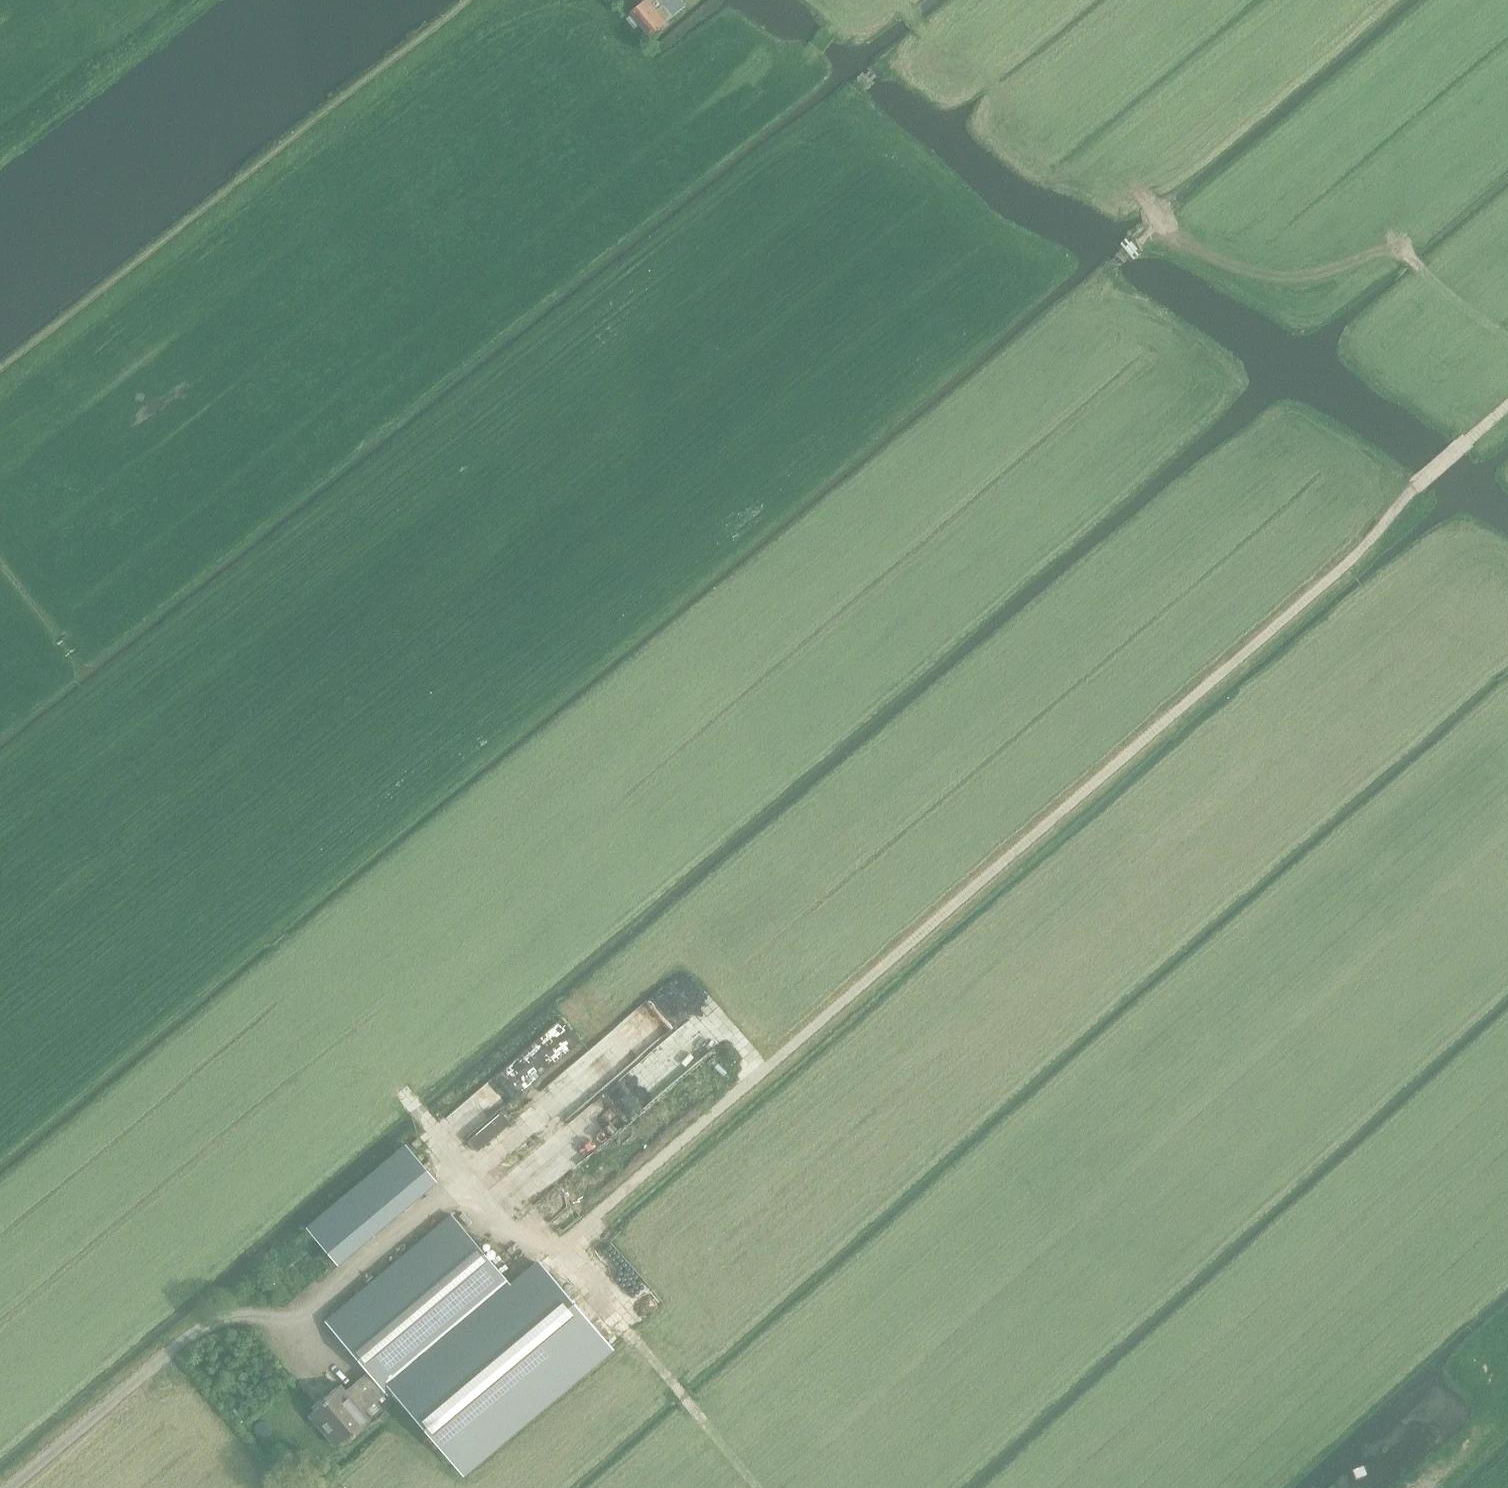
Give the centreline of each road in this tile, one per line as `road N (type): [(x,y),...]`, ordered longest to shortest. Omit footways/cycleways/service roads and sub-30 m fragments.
road 1 (track): [(757,1487),(569,1236)]

